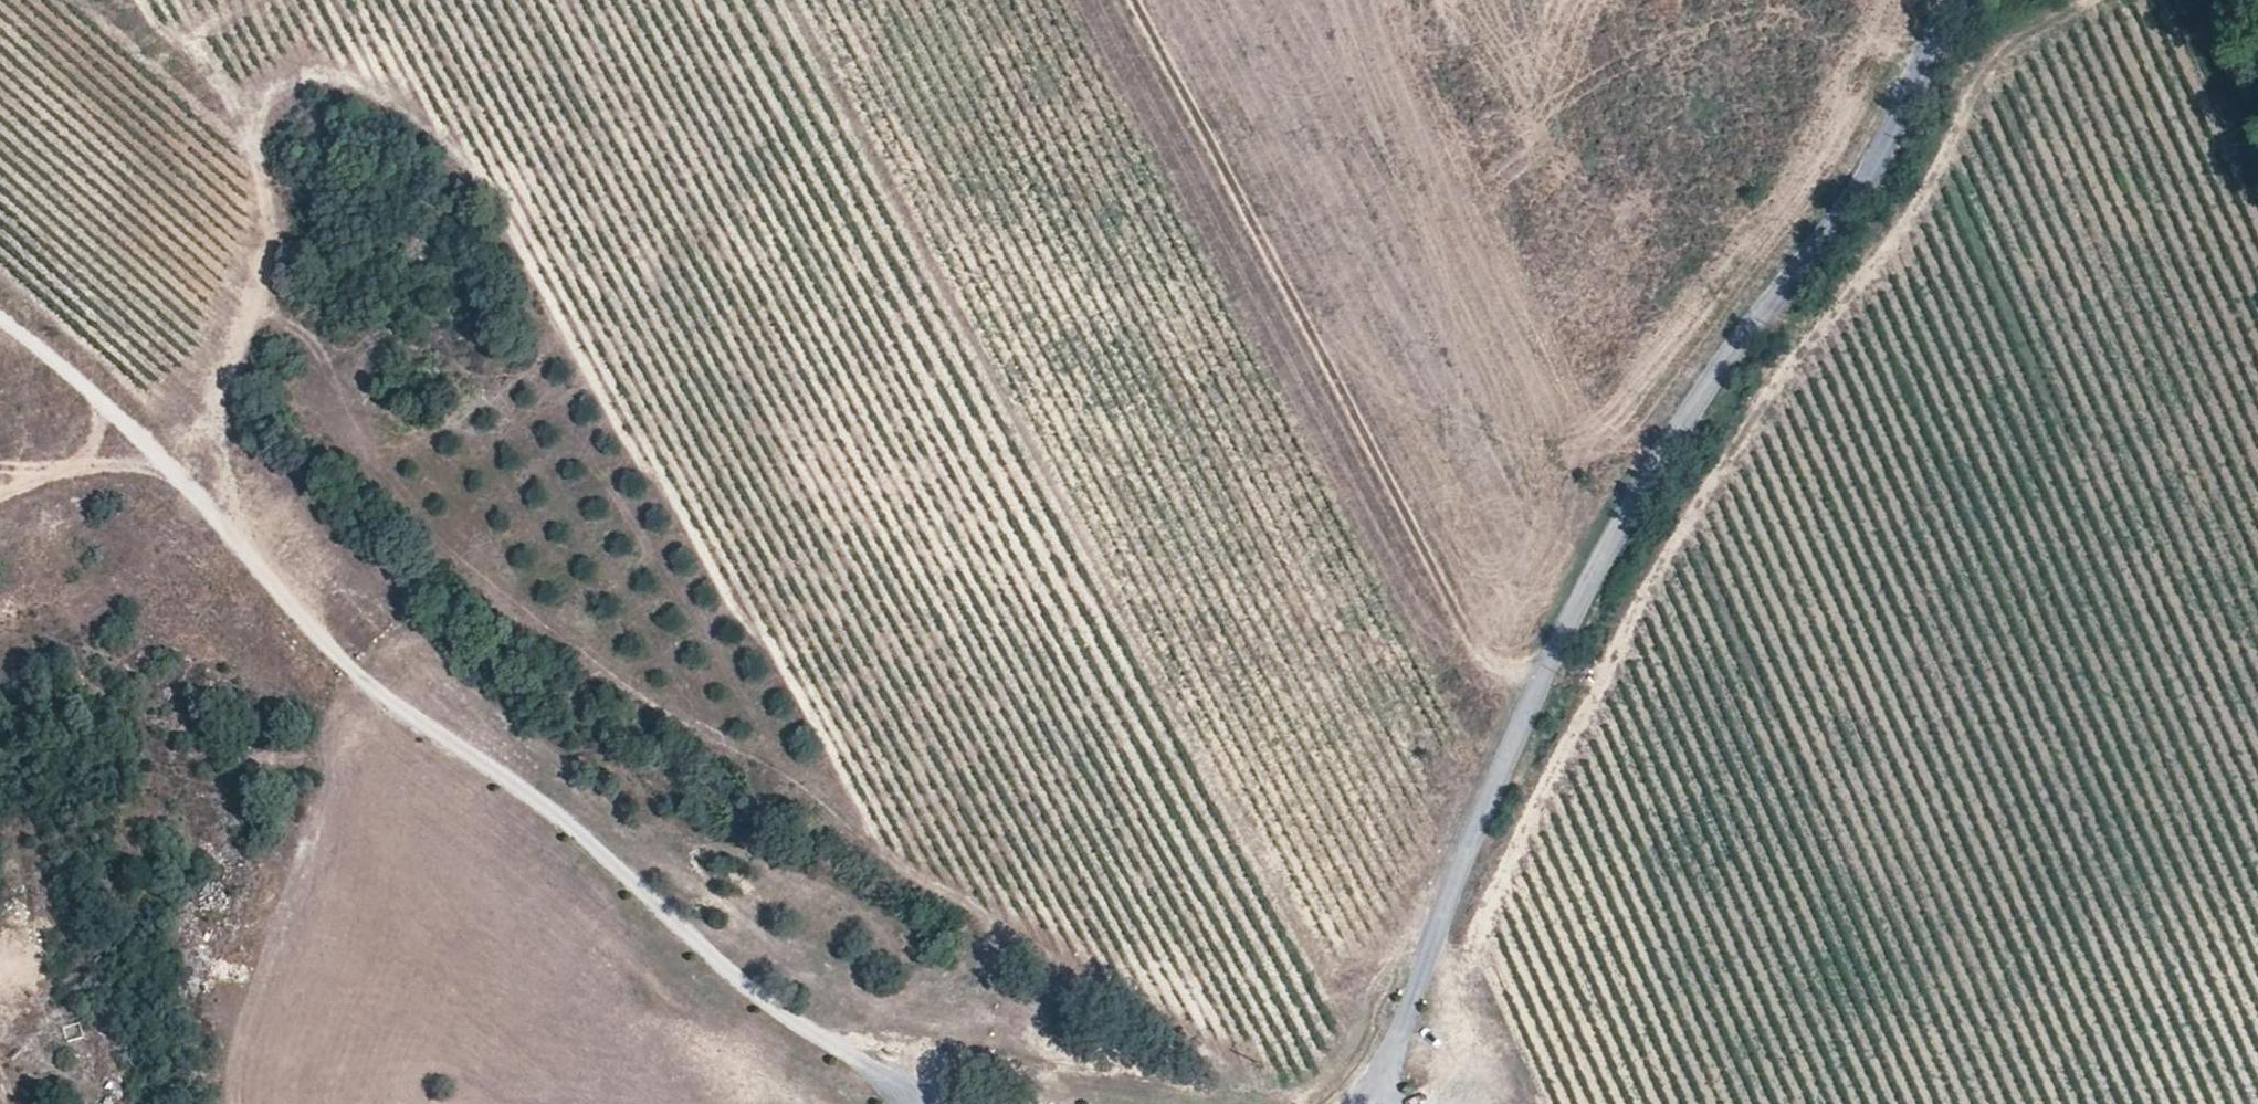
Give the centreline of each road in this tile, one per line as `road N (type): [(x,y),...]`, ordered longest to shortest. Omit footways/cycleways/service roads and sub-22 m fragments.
road 1 (track): [(1362,1103),(1398,1037),(1472,837),(1613,544),(1678,426),(1868,185),(1964,0)]
road 2 (track): [(911,1103),(881,1075),(764,1007),(549,807),(344,684),(89,403),(0,330)]
road 3 (track): [(0,492),(55,465),(145,464)]

